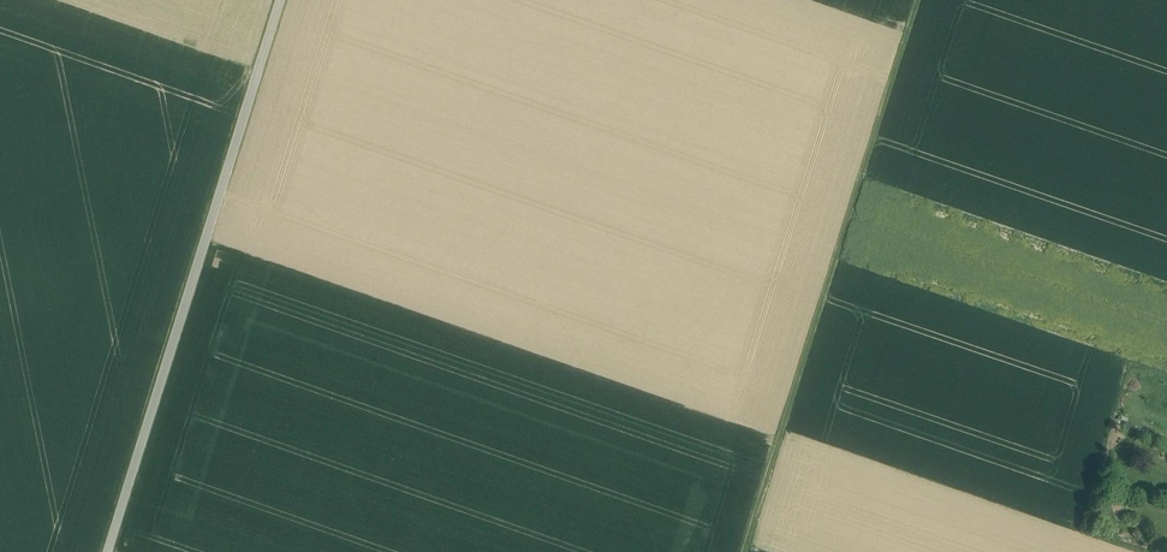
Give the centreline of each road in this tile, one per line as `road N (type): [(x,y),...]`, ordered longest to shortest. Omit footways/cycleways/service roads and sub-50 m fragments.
road 1 (track): [(746,551),(918,0)]
road 2 (unclassified): [(280,0),(108,551)]

